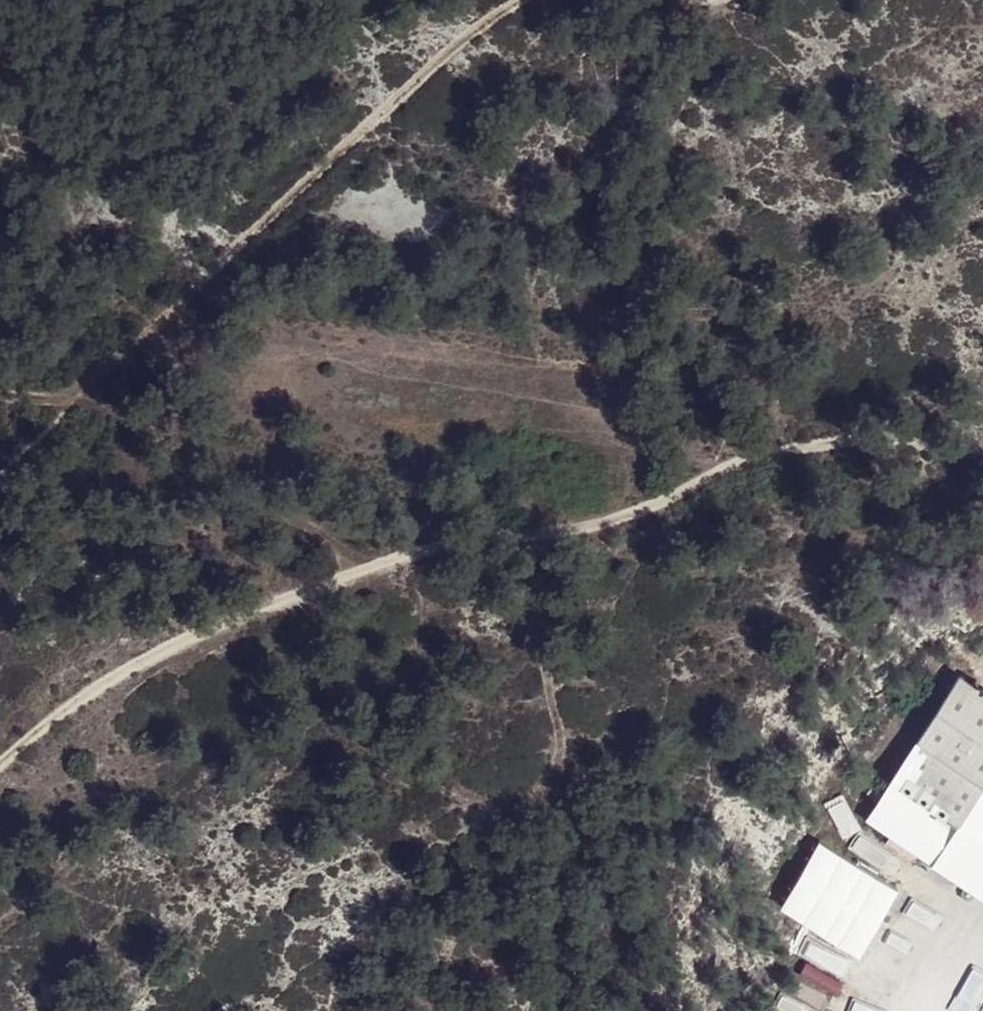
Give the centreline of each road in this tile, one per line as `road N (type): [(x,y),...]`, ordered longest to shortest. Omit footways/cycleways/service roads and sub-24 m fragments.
road 1 (track): [(0,746),(265,586),(859,427),(982,416)]
road 2 (track): [(0,469),(425,71),(515,0)]

